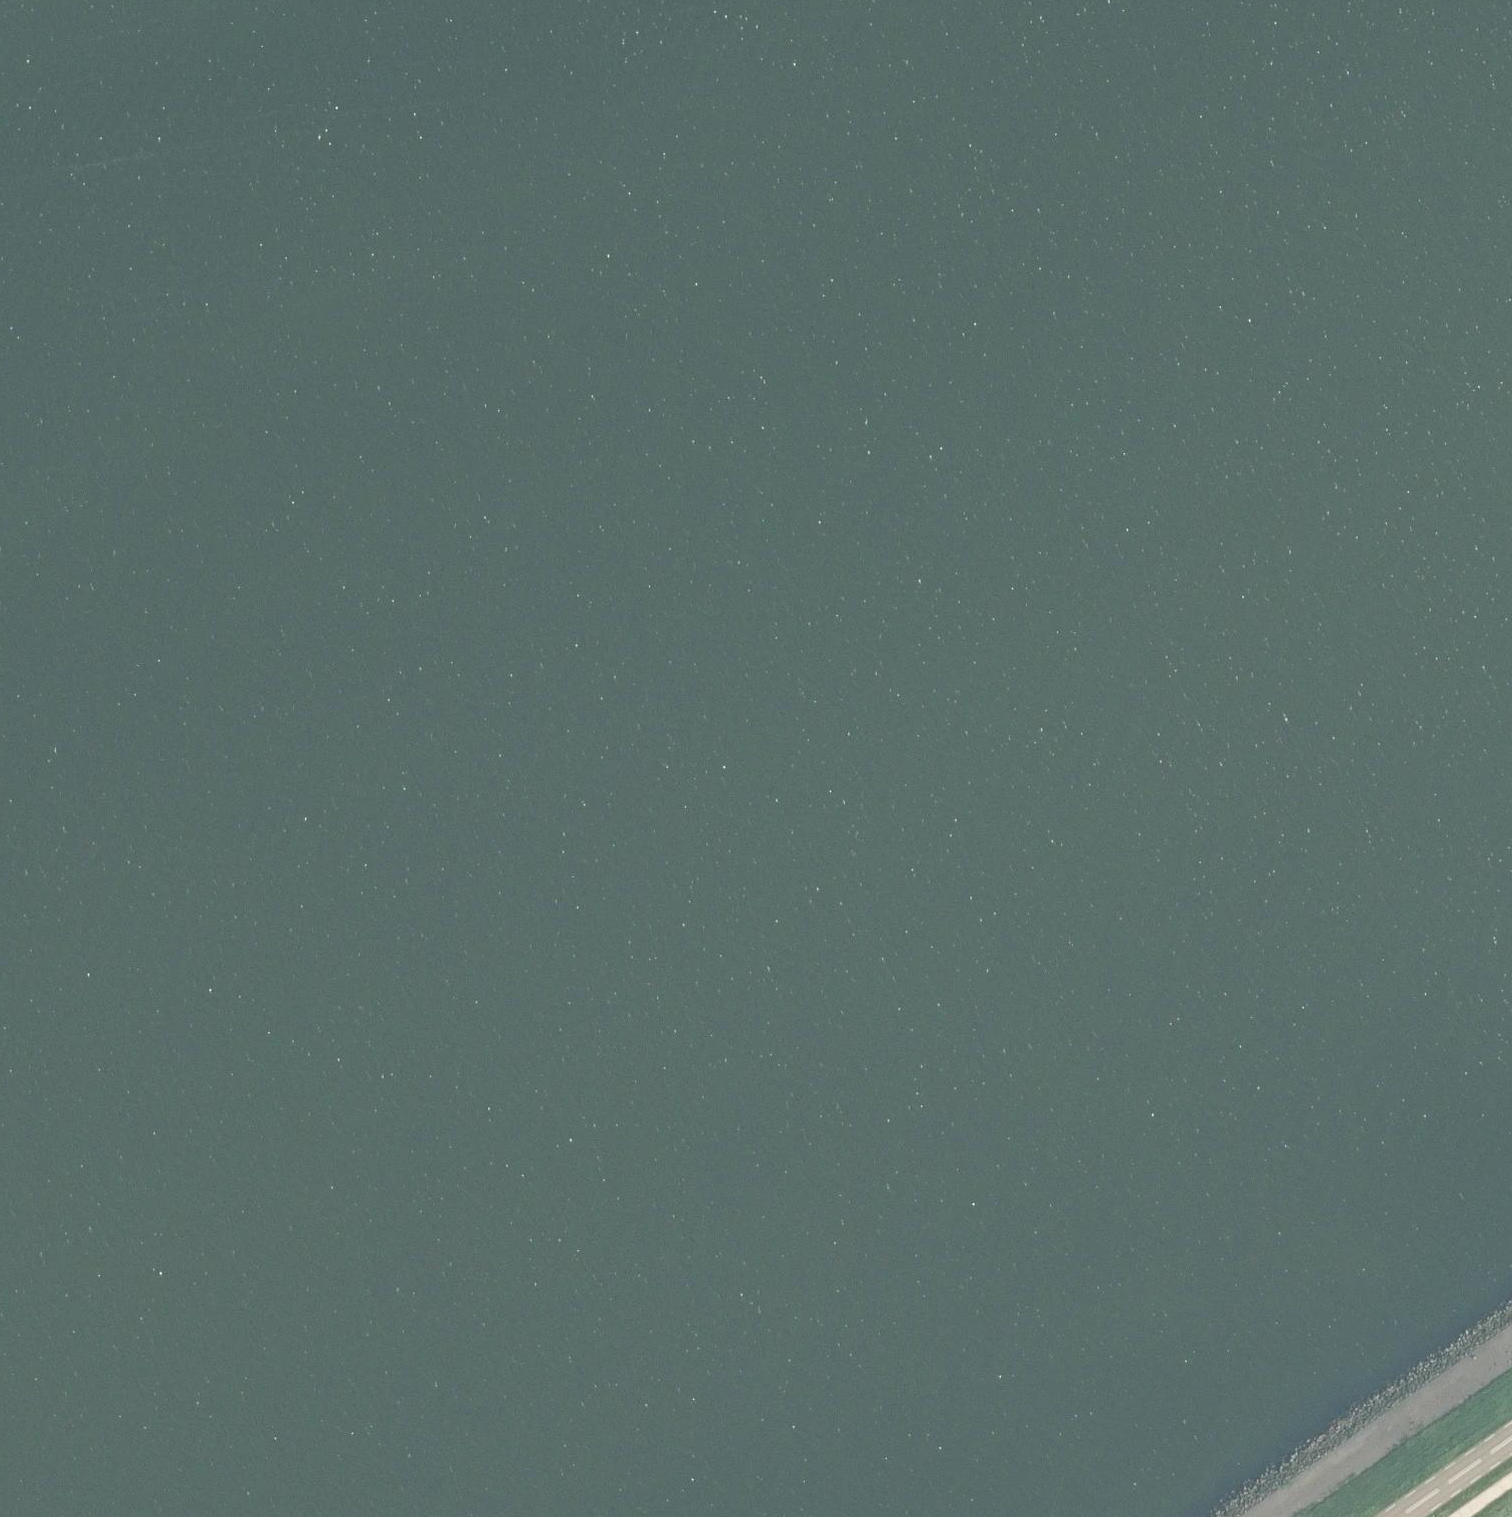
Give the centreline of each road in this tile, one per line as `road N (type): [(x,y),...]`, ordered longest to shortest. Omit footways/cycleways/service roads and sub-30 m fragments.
road 1 (secondary): [(1344,1516),(1511,1400)]

